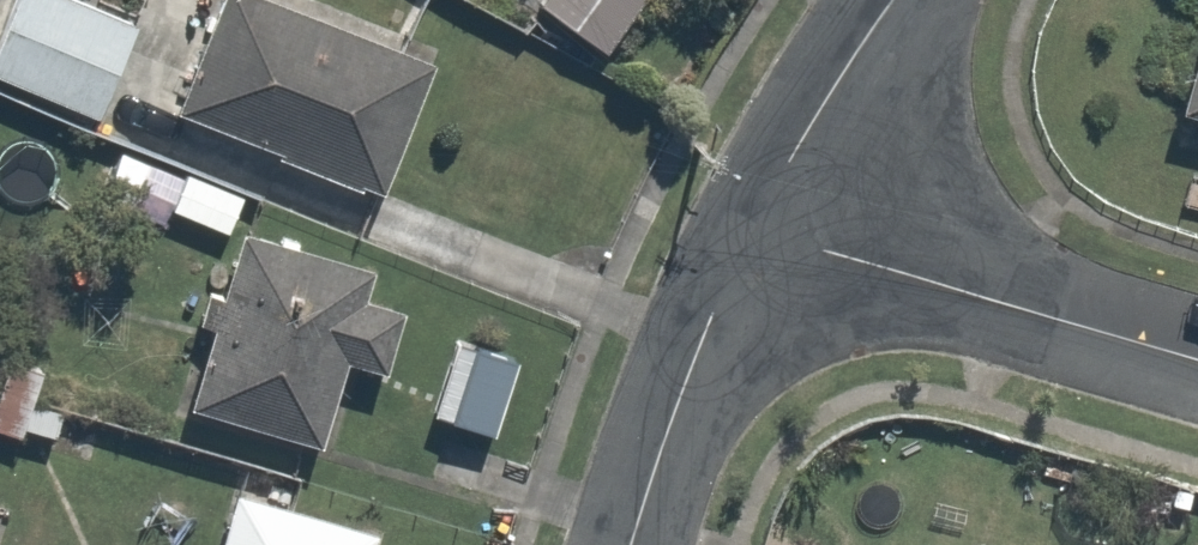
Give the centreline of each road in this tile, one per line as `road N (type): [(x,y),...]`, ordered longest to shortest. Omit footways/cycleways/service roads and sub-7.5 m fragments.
road 1 (residential): [(1197,359),(750,228)]
road 2 (residential): [(632,544),(750,228)]
road 3 (residential): [(750,228),(895,0)]

